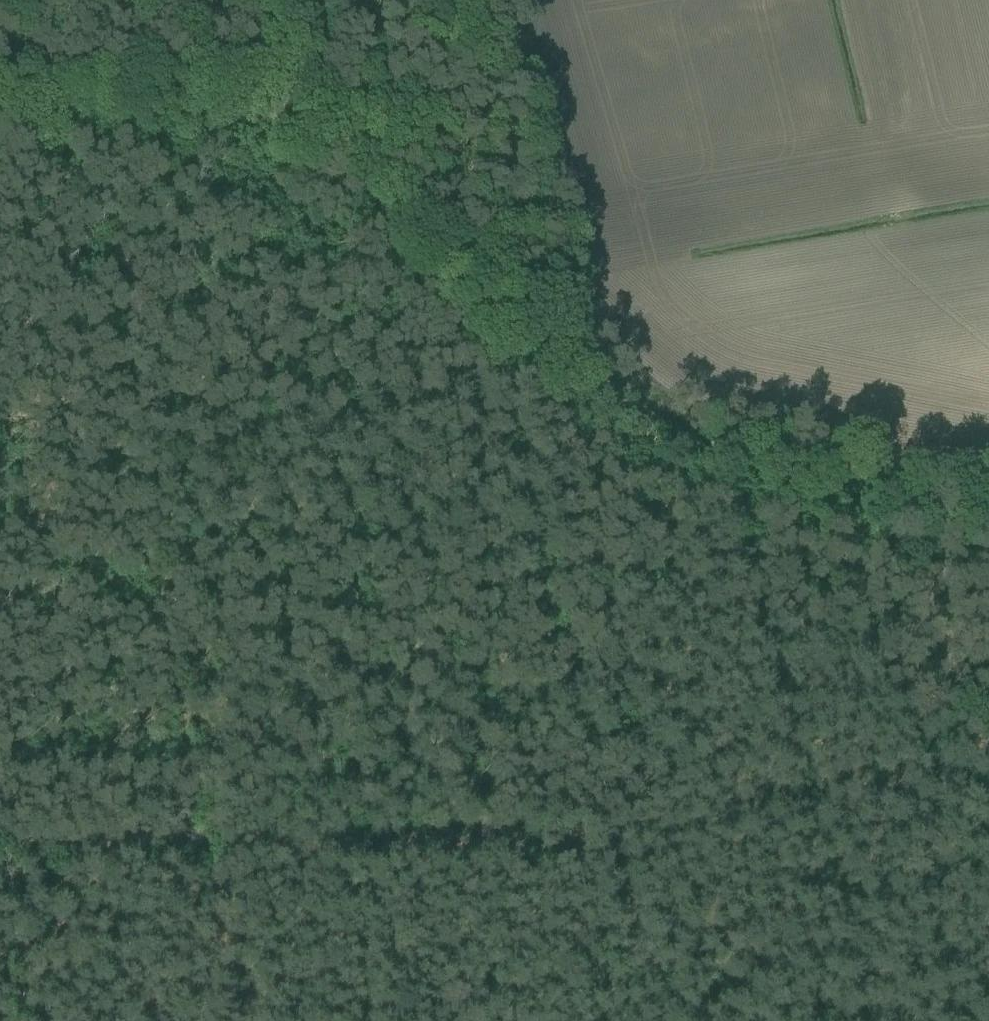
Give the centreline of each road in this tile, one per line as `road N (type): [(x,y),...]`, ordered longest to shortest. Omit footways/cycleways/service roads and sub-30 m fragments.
road 1 (track): [(488,296),(607,845),(202,835),(243,1020)]
road 2 (track): [(11,0),(202,835)]
road 3 (track): [(988,517),(724,458),(665,435),(488,296),(292,119)]
road 4 (track): [(292,119),(0,109)]
road 5 (track): [(607,845),(653,1020)]

